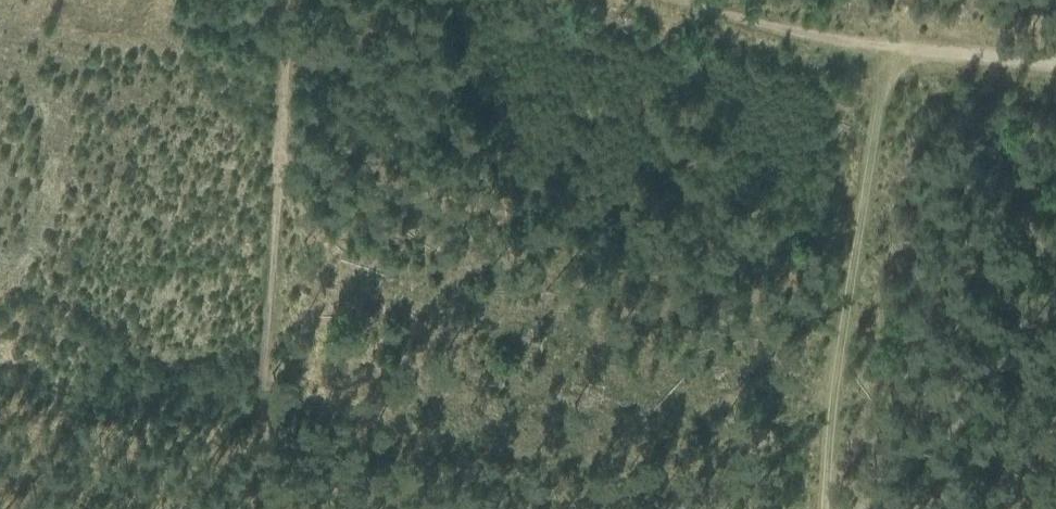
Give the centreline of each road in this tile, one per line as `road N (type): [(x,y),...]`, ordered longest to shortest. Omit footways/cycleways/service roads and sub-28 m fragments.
road 1 (track): [(289,0),(267,213),(254,508)]
road 2 (track): [(823,508),(875,141),(897,51)]
road 3 (track): [(1055,65),(897,51),(698,0)]

